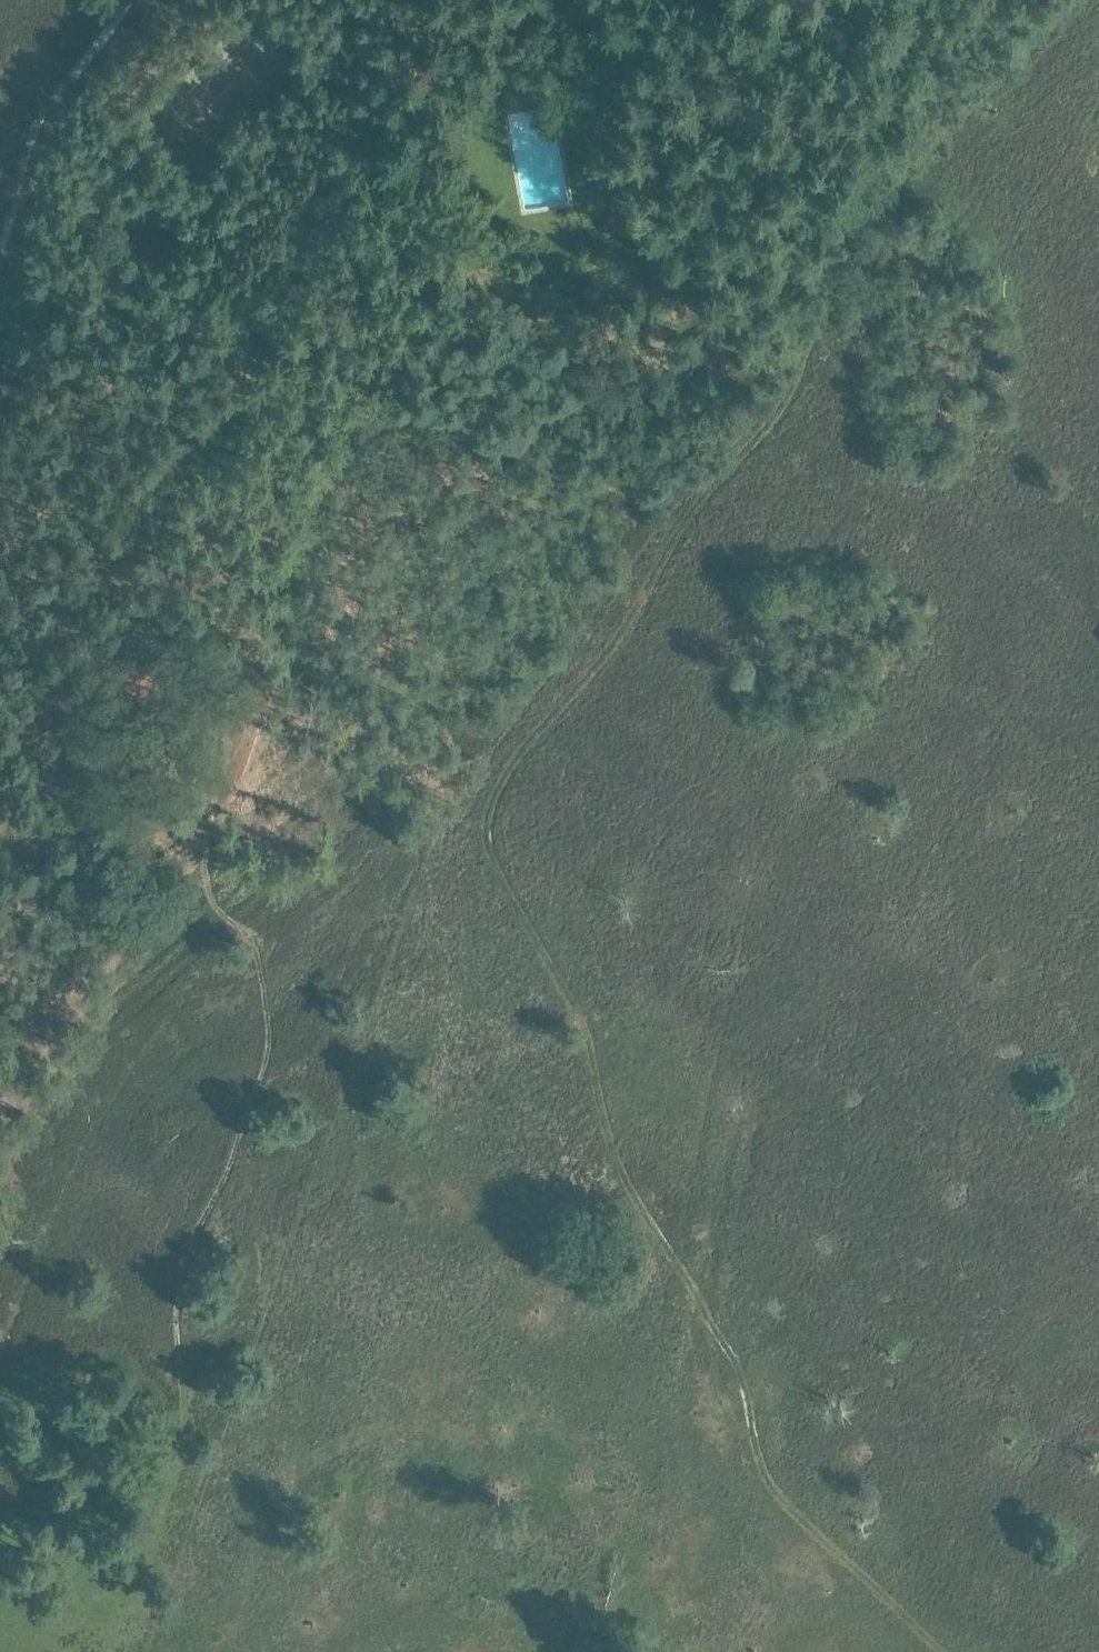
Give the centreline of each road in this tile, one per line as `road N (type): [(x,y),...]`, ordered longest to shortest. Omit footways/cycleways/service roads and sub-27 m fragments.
road 1 (track): [(945,1651),(764,1476),(745,1376),(631,1193),(573,1013),(485,841),(500,786),(616,641),(702,501),(793,386),(822,306),(870,214),(1072,0)]
road 2 (track): [(0,643),(63,669),(89,692),(116,698),(162,678),(181,683),(212,711),(223,729),(224,769),(201,850),(220,911),(257,962),(267,1020),(265,1061),(231,1164),(188,1245),(174,1303),(185,1420),(174,1473),(79,1604),(0,1637)]
road 3 (track): [(127,0),(43,107),(19,167),(0,257)]

